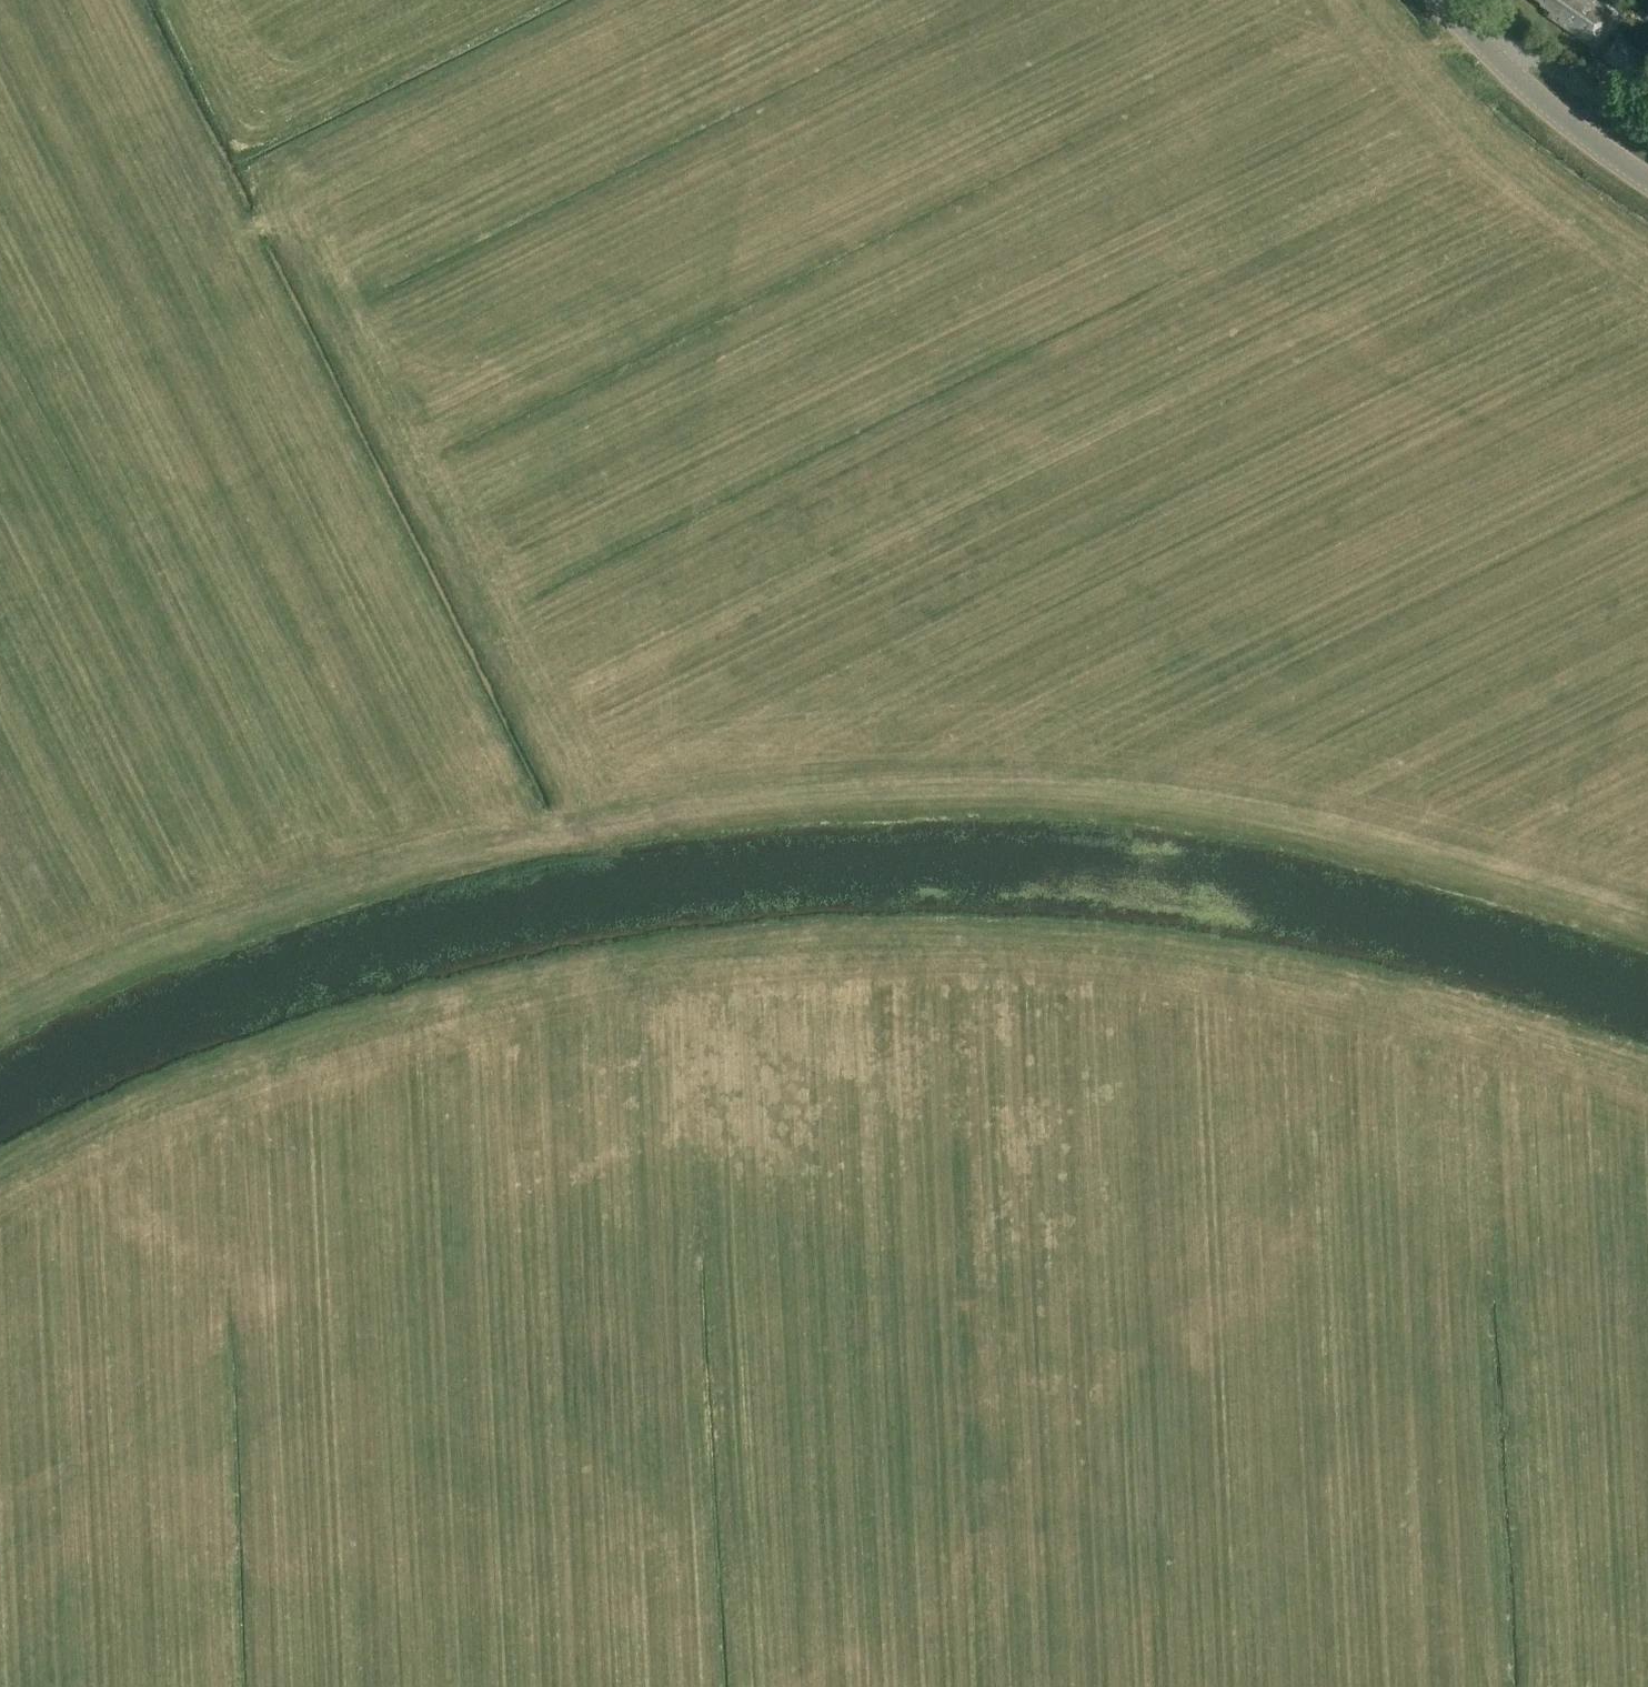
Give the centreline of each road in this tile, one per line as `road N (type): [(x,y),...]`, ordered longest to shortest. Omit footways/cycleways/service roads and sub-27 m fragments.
road 1 (tertiary): [(1647,180),(1521,83),(1443,0)]

